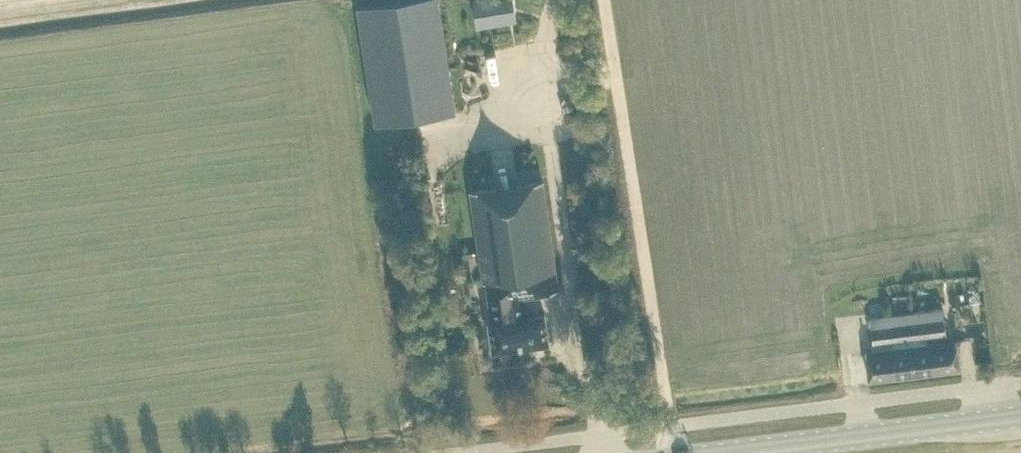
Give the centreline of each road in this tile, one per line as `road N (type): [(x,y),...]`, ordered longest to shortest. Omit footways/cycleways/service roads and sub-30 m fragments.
road 1 (primary): [(714,452),(1020,414)]

